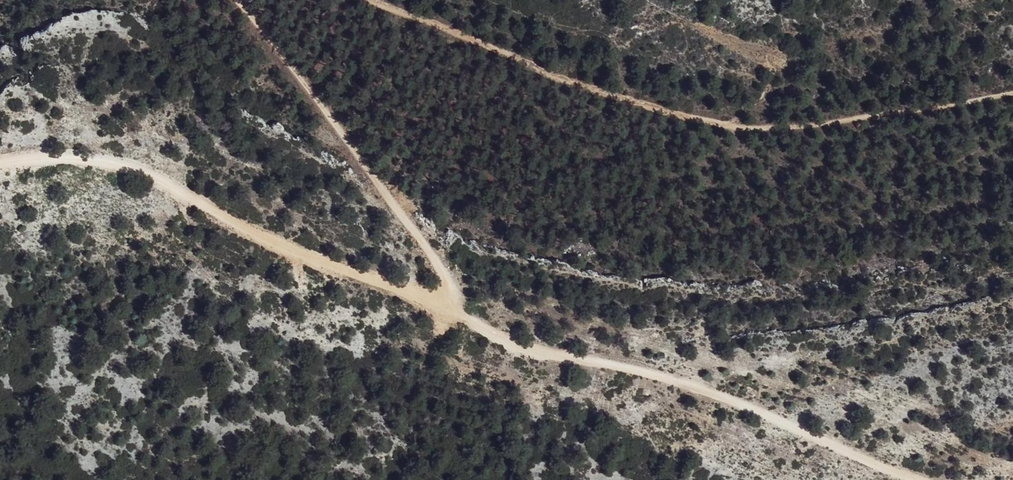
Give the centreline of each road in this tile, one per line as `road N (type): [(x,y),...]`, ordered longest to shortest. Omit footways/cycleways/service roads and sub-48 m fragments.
road 1 (track): [(1012,90),(836,117),(712,119),(584,80),(387,0)]
road 2 (track): [(449,308),(540,355),(610,363),(768,415),(917,479)]
road 3 (track): [(449,308),(222,217),(136,169),(33,156),(0,163)]
road 4 (track): [(237,0),(433,257),(449,308)]

